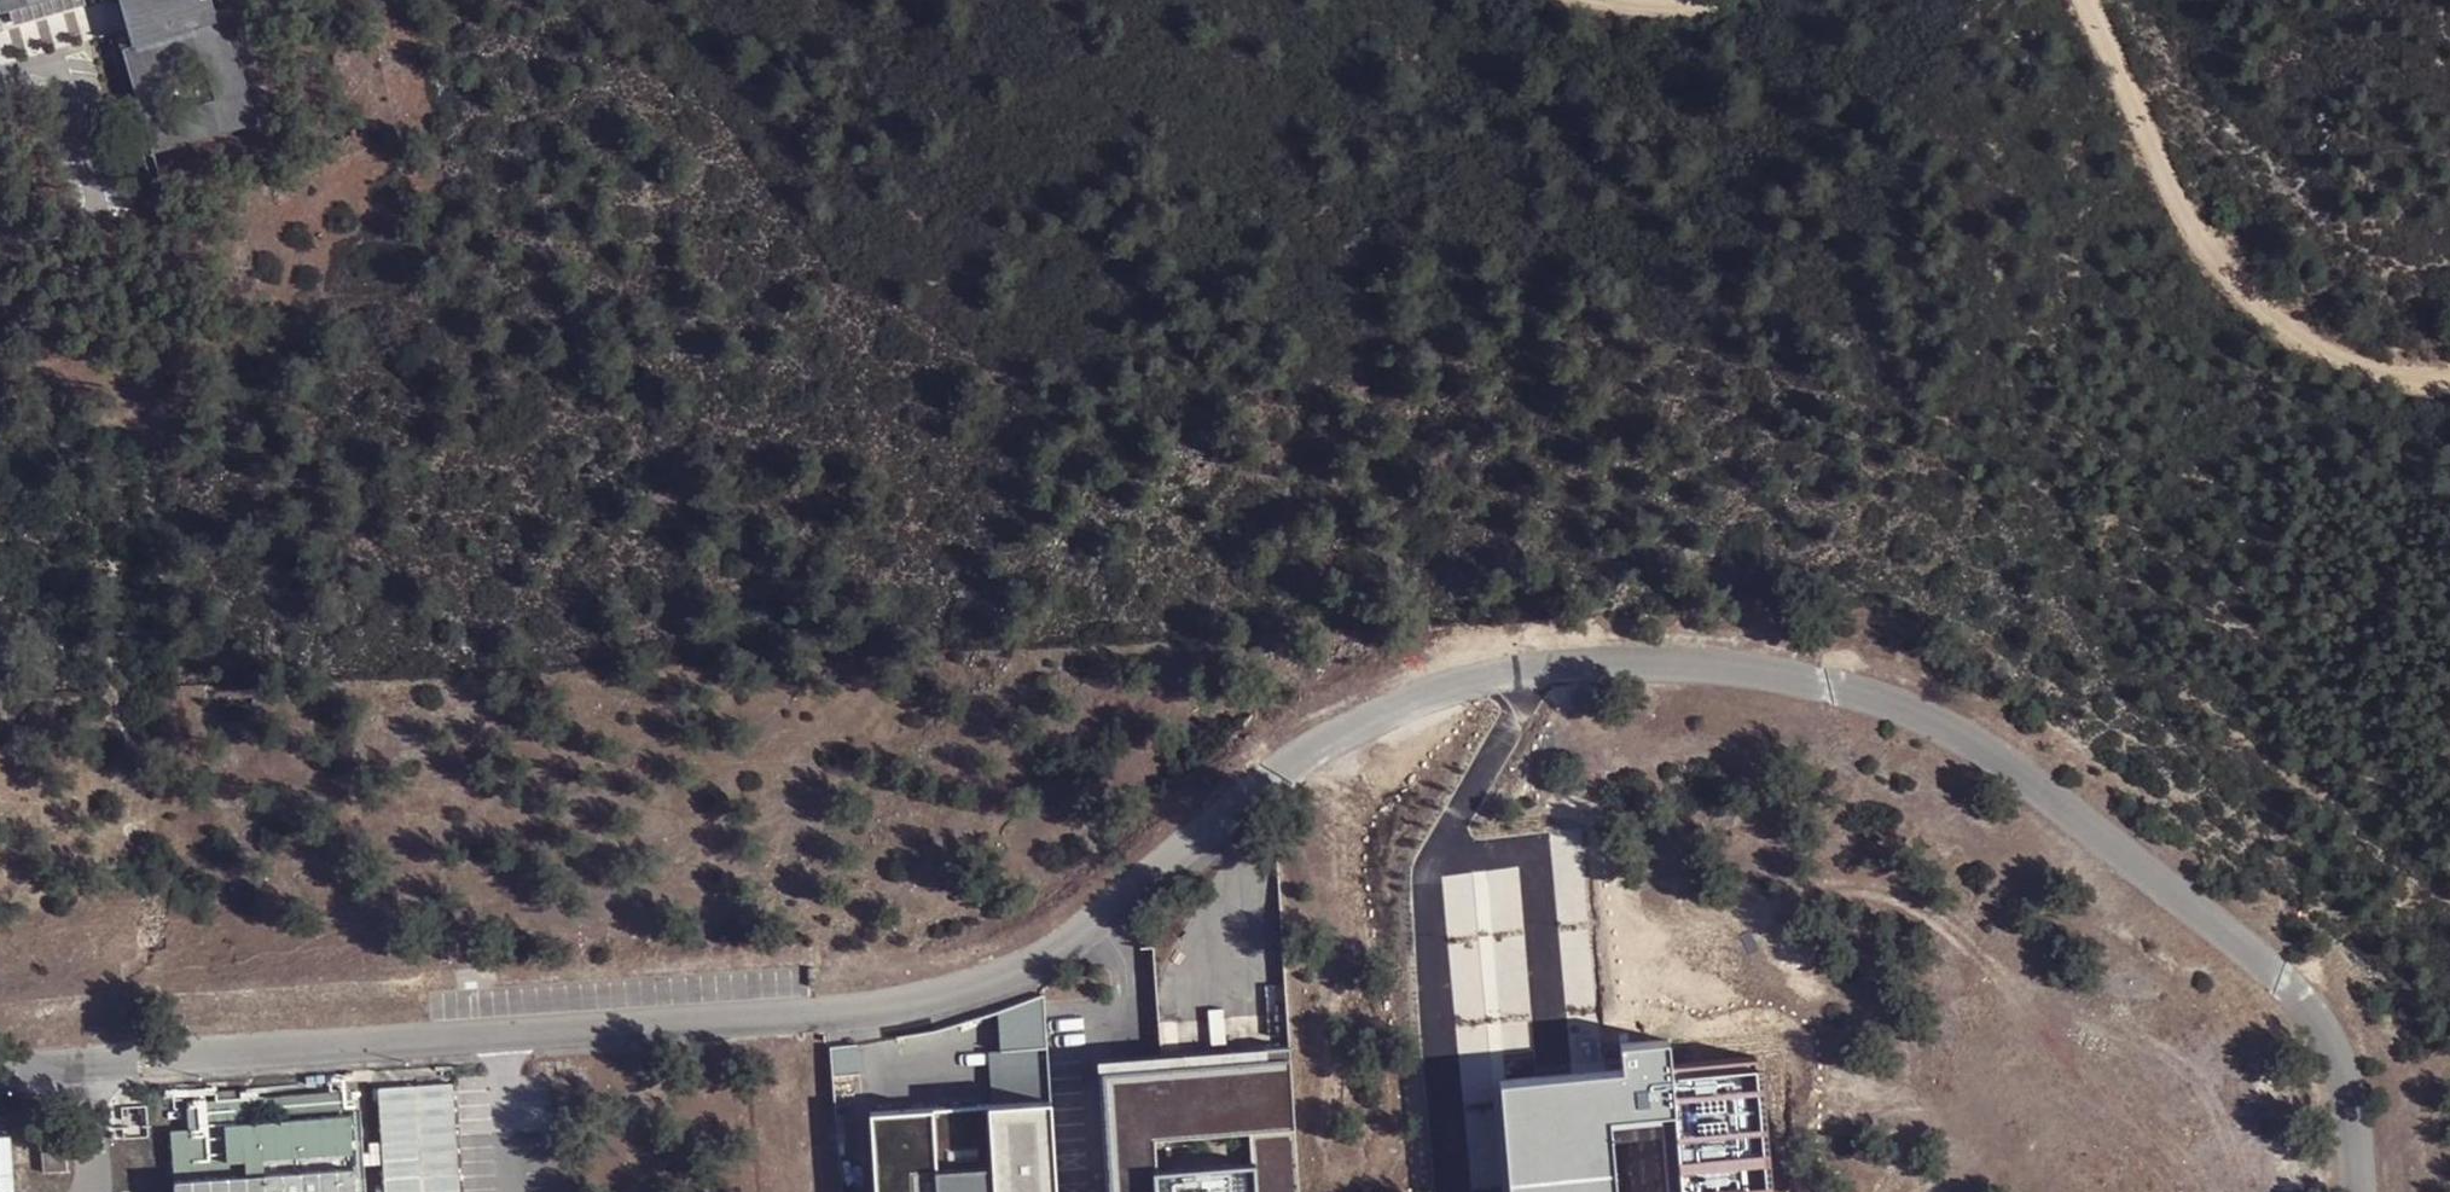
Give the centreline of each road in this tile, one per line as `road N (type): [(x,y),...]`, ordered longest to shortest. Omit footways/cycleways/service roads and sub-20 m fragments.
road 1 (unclassified): [(0,1070),(969,989),(1092,928),(1254,789),(1340,730),(1445,688),(1522,672)]
road 2 (unclassified): [(1522,672),(1747,667),(1846,687),(1938,721),(2023,775),(2305,1004),(2342,1069),(2361,1191)]
road 3 (track): [(2077,0),(2196,267),(2282,340),(2389,387),(2449,379)]
road 4 (unclassified): [(1457,1191),(1428,873),(1522,702),(1522,672)]
road 5 (unclassified): [(0,74),(43,64),(62,73),(102,206)]

